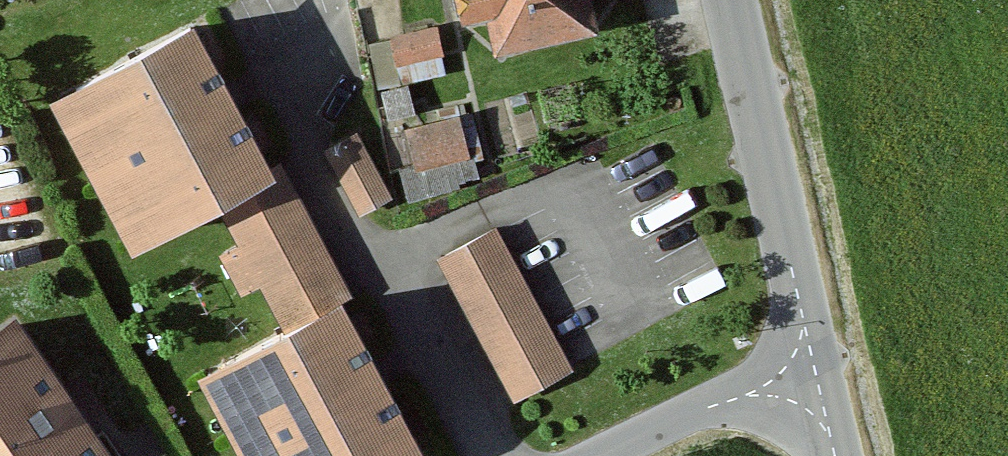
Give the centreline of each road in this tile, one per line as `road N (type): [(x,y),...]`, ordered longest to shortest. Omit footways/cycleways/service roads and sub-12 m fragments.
road 1 (unclassified): [(741,0),(810,365)]
road 2 (residential): [(620,455),(810,365)]

